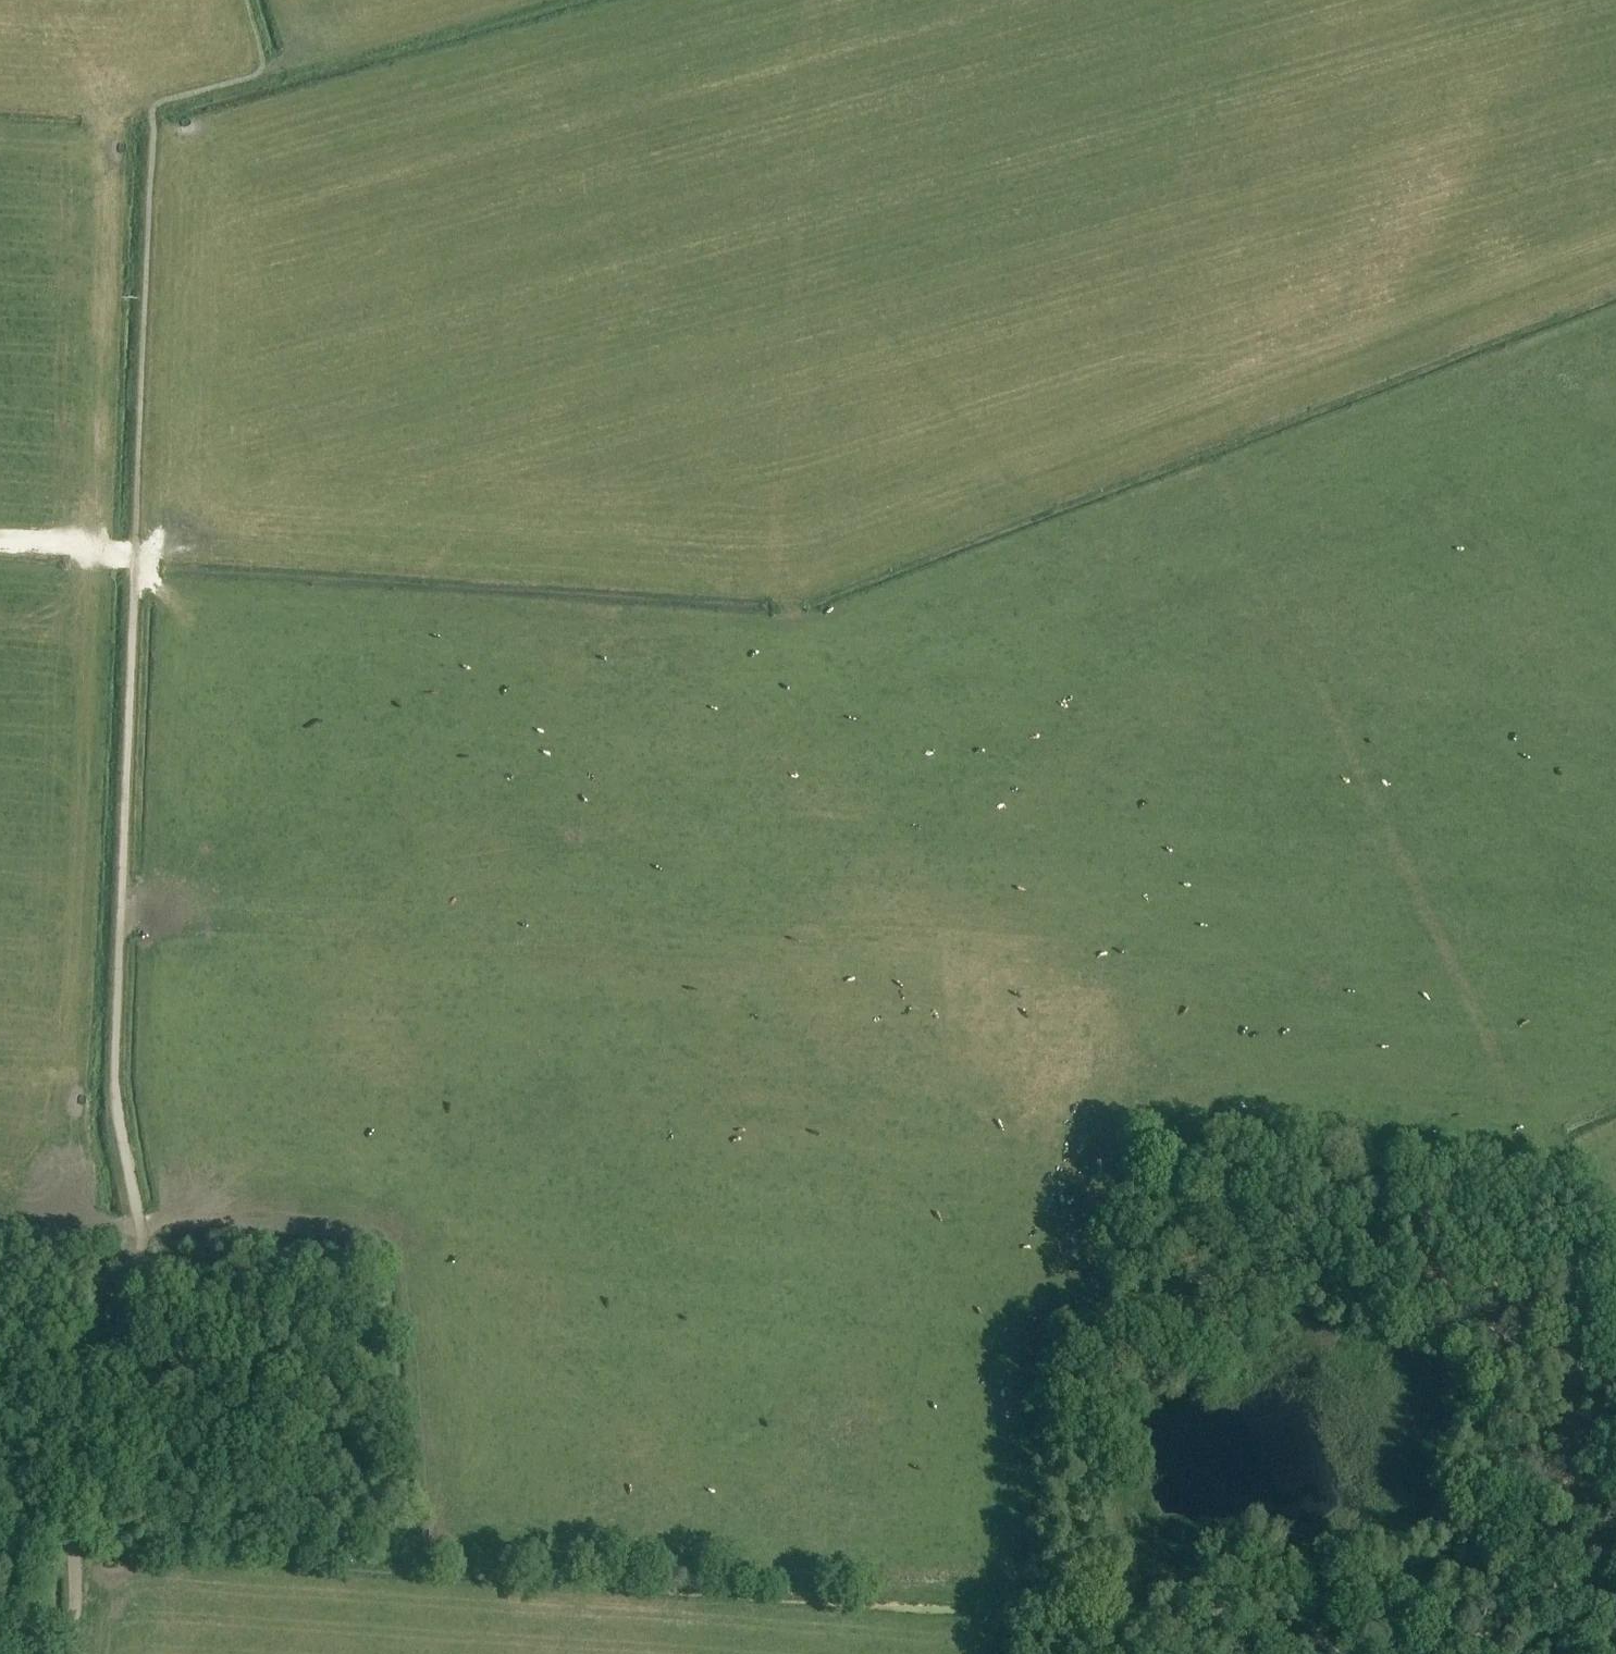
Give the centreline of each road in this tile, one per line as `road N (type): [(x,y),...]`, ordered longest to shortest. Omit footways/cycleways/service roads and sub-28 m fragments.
road 1 (track): [(248,0),(268,71),(155,102),(116,1107),(137,1224),(135,1268),(71,1492),(74,1653)]
road 2 (track): [(169,599),(134,561),(92,545),(111,94)]

